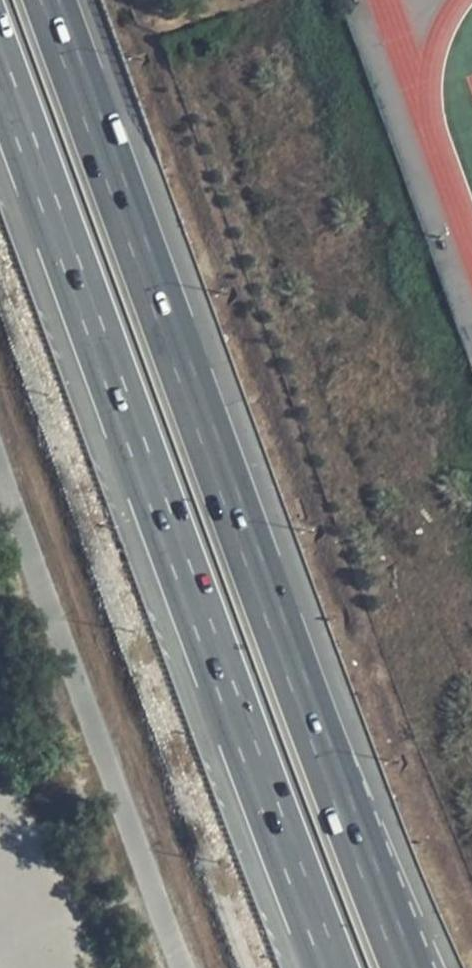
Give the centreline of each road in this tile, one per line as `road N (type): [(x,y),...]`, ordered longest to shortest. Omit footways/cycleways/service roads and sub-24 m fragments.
road 1 (motorway): [(406,967),(48,0)]
road 2 (motorway): [(0,71),(334,967)]

